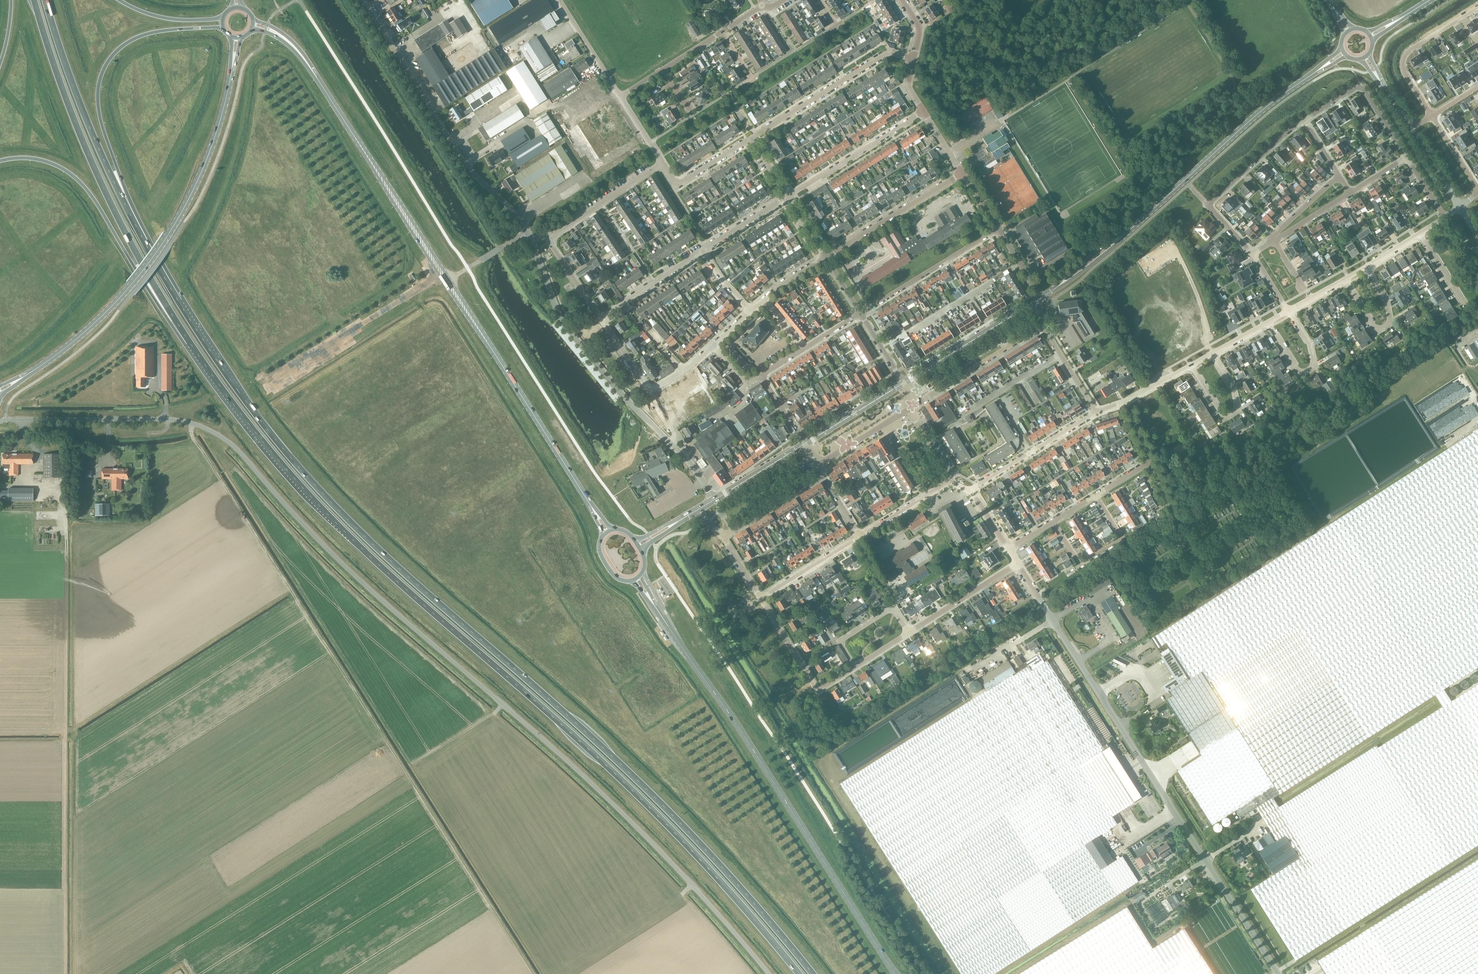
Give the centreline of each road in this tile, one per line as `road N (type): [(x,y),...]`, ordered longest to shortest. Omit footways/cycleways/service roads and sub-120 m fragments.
road 1 (unclassified): [(0,421),(171,420),(226,440),(353,574),(624,815),(769,973)]
road 2 (trunk): [(813,973),(649,791),(322,493),(179,302)]
road 3 (trunk): [(190,343),(329,516),(612,771),(799,973)]
road 4 (unclassified): [(1277,973),(1017,563)]
road 5 (secondary): [(895,973),(654,605)]
road 6 (trunk): [(179,302),(108,143),(98,88),(110,59),(136,38),(224,30)]
road 7 (secondary): [(26,375),(103,315),(158,250),(205,163),(232,67)]
road 8 (trunk): [(34,0),(107,195),(190,343)]
road 9 (trunk): [(179,302),(100,152),(45,0)]
road 10 (unclassified): [(531,241),(470,170),(363,0)]
road 11 (trunk): [(0,161),(41,160),(80,182),(190,343)]
road 12 (unclassified): [(670,443),(561,319),(531,241)]
road 13 (secondary): [(488,343),(354,136)]
road 14 (secondary): [(354,136),(488,343)]
road 15 (secondary): [(1123,236),(1296,85)]
road 16 (residential): [(1253,254),(1207,205),(1304,120)]
road 17 (secondary): [(488,343),(589,503)]
road 18 (residential): [(751,138),(883,55),(913,59)]
road 19 (residential): [(860,314),(998,229)]
road 20 (residential): [(825,258),(962,173)]
road 21 (residential): [(787,196),(923,111)]
road 22 (secondary): [(903,383),(1036,301)]
road 23 (residential): [(912,408),(1043,326)]
road 24 (residential): [(1432,116),(1403,59),(1477,7)]
road 25 (residential): [(1053,521),(1080,564),(1122,539),(1095,495)]
road 26 (residential): [(968,491),(1096,412)]
road 27 (residential): [(1407,157),(1361,87),(1312,115)]
road 28 (residential): [(1288,311),(1314,366),(1300,374),(1267,322)]
road 29 (residential): [(1212,354),(1233,388),(1236,410),(1225,417),(1191,365)]
road 30 (unclassified): [(548,235),(662,162)]
road 31 (residential): [(908,633),(1017,563)]
road 32 (residential): [(1345,279),(1373,324),(1385,325),(1385,297),(1365,267)]
road 33 (residential): [(855,667),(838,641),(892,607),(908,633)]
road 34 (residential): [(600,318),(702,250)]

